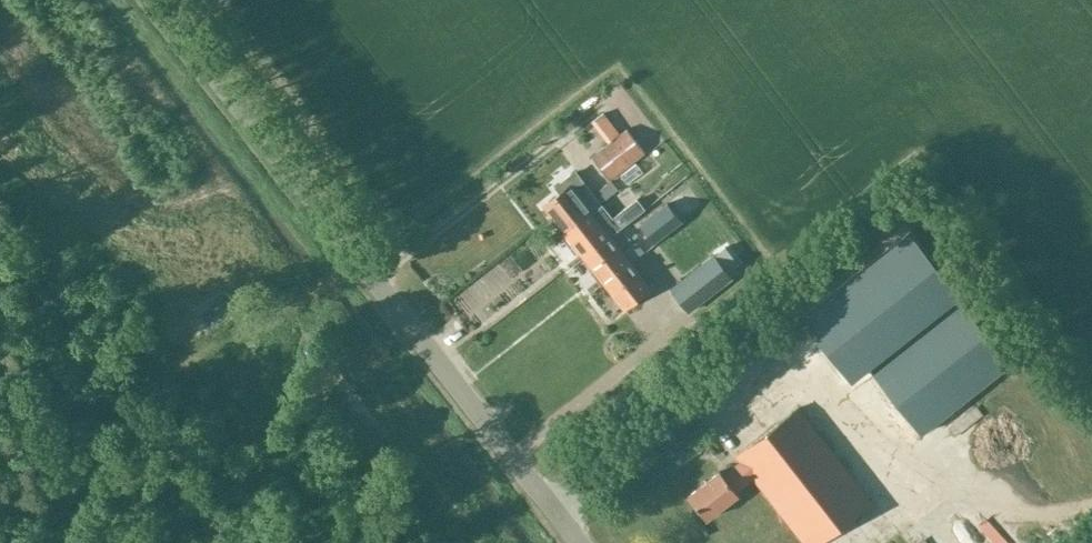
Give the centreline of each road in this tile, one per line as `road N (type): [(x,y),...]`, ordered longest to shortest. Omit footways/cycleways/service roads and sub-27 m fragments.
road 1 (unclassified): [(578,542),(156,0)]
road 2 (track): [(356,257),(267,324),(112,399),(0,493)]

